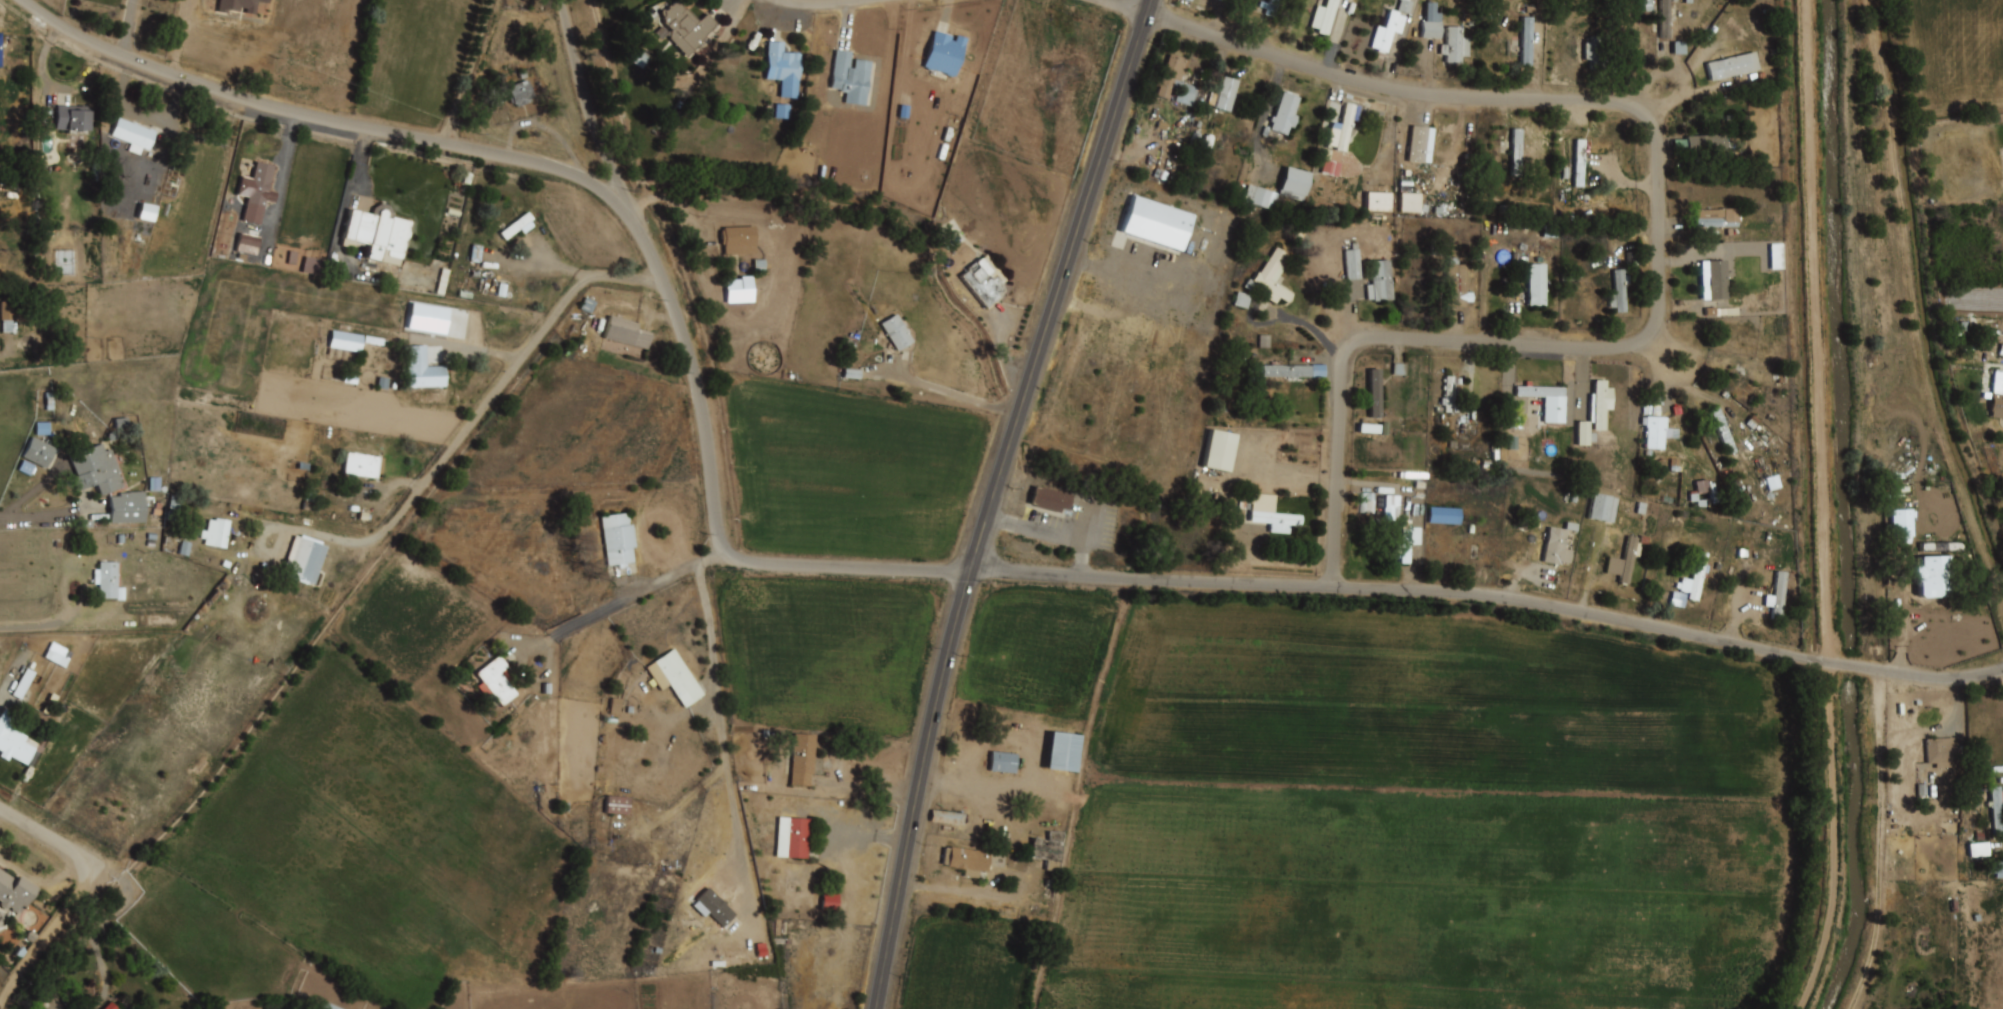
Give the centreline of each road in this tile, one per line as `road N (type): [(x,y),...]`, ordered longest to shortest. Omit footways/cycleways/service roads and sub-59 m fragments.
road 1 (residential): [(1334,586),(1346,353),(1369,338),(1596,349),(1640,342),(1661,314),(1657,135),(1640,110),(1622,104),(1415,92),(1319,70),(1149,10)]
road 2 (primary): [(1152,0),(958,614),(877,1008)]
road 3 (residential): [(2002,667),(1904,674),(1469,594),(972,570)]
road 4 (residential): [(634,217),(573,171),(234,95),(85,39),(31,0)]
road 5 (residential): [(972,570),(751,562),(725,550),(681,323),(630,206)]
road 6 (residential): [(664,279),(582,282),(375,539),(282,526)]
road 7 (residential): [(0,1002),(88,872),(81,856),(0,807)]
road 8 (residential): [(704,582),(727,755),(679,808)]
road 9 (residential): [(561,0),(586,95),(630,206)]
road 10 (residential): [(700,563),(559,634)]

